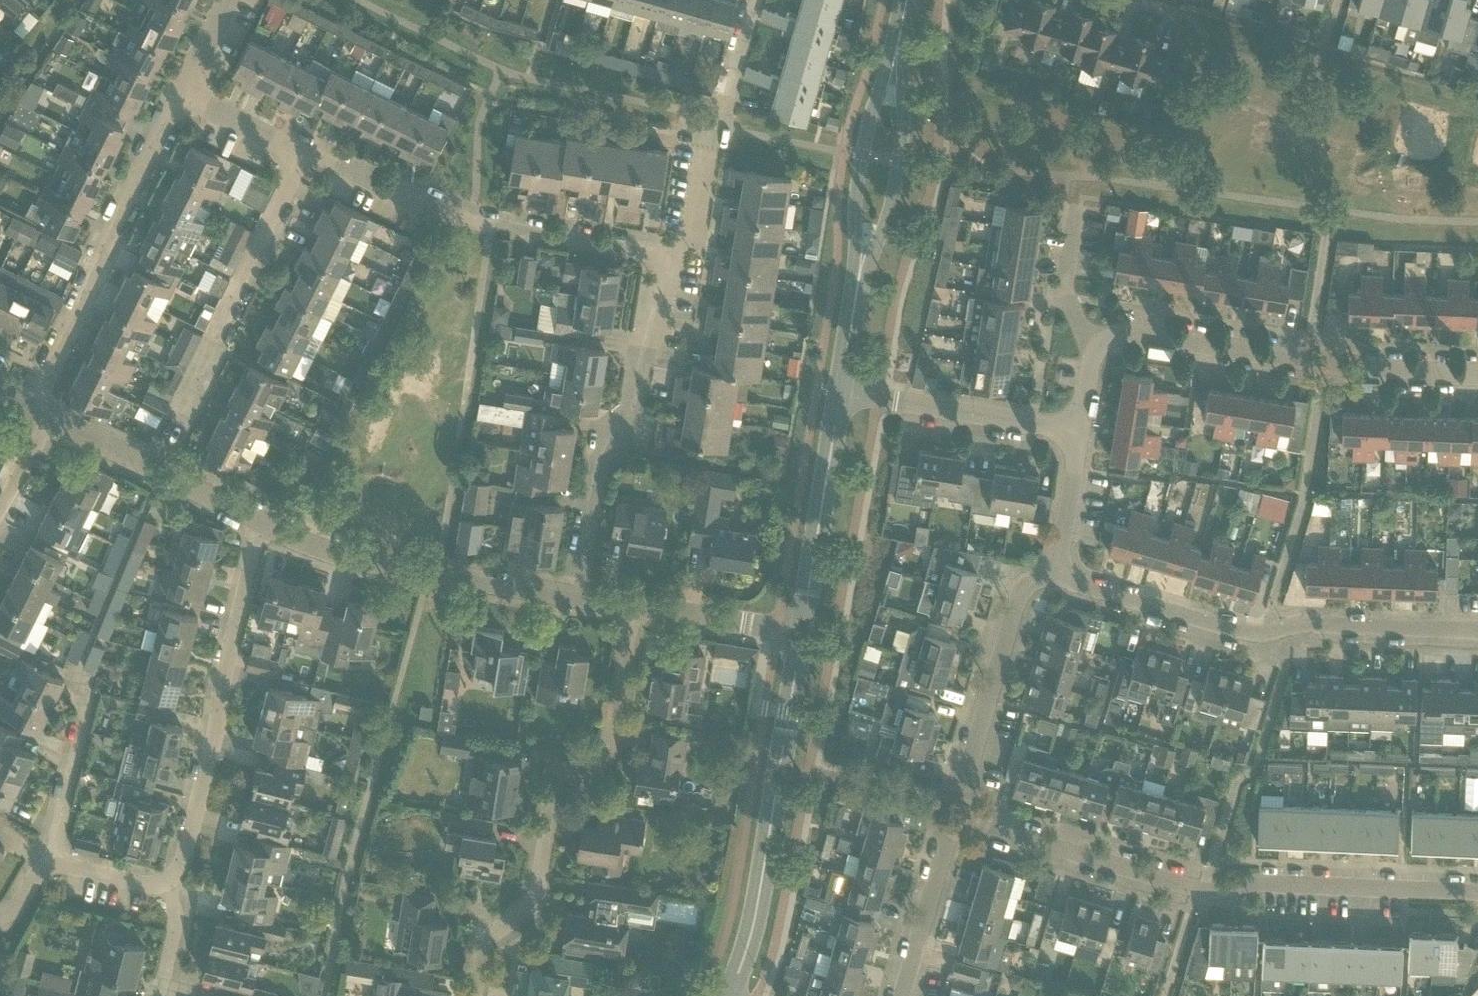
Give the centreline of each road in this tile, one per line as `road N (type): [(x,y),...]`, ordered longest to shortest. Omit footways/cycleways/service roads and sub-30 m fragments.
road 1 (residential): [(1477,892),(1261,886),(1198,893),(957,823)]
road 2 (unclassified): [(473,995),(493,939),(537,903),(545,812),(568,778),(600,756),(618,722),(632,607)]
road 3 (residential): [(1477,632),(1312,626),(1238,634),(1113,597),(1051,563)]
road 4 (residential): [(672,255),(480,223),(301,154)]
road 5 (residential): [(1477,374),(1328,366),(1128,337),(1100,347)]
road 6 (residential): [(164,883),(180,865),(215,738),(218,693),(260,525)]
road 7 (tertiary): [(732,995),(748,956),(800,631)]
road 8 (residential): [(573,599),(593,458),(634,388),(672,255)]
road 9 (residential): [(153,473),(301,154)]
road 10 (residential): [(25,410),(179,99)]
road 11 (residential): [(573,599),(333,557),(260,525)]
road 12 (residential): [(957,823),(1019,603),(1051,563)]
road 13 (tertiary): [(800,631),(840,394)]
road 14 (residential): [(1076,434),(840,394)]
road 15 (tertiary): [(861,273),(886,225),(900,163),(904,108),(895,49)]
road 16 (tertiary): [(895,49),(858,154),(861,273)]
road 17 (residential): [(58,865),(57,831),(90,698),(77,678)]
road 18 (residential): [(898,995),(957,823)]
road 19 (residential): [(800,631),(632,607)]
road 20 (residential): [(1100,347),(1070,301),(1074,213)]
road 21 (residential): [(301,154),(179,99)]
road 22 (residential): [(1051,563),(1076,434)]
road 23 (tertiary): [(840,394),(861,273)]

